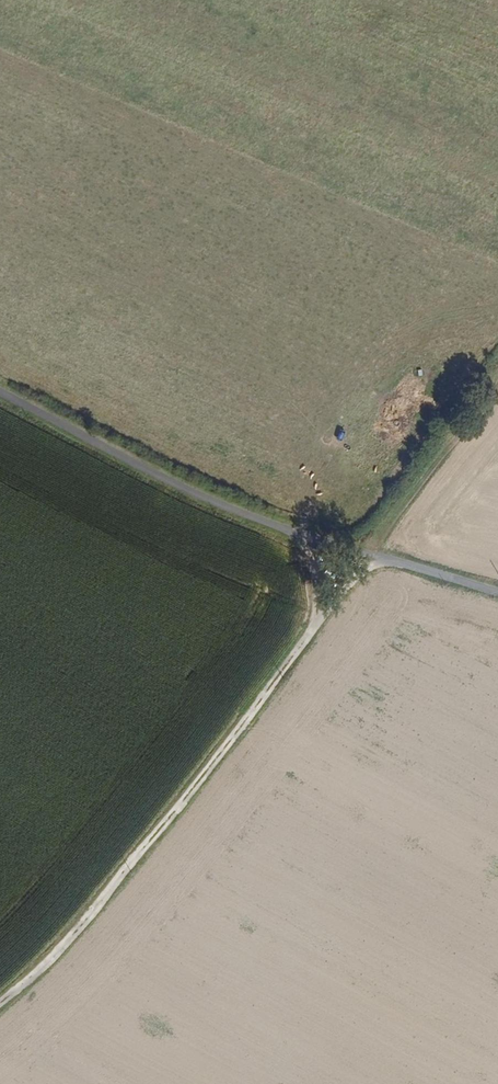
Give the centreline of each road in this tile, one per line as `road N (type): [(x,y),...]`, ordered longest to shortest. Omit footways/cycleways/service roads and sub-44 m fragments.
road 1 (track): [(366,553),(326,625),(87,939),(0,1006)]
road 2 (unclassified): [(0,395),(253,526),(497,597)]
road 3 (track): [(366,553),(497,382)]

